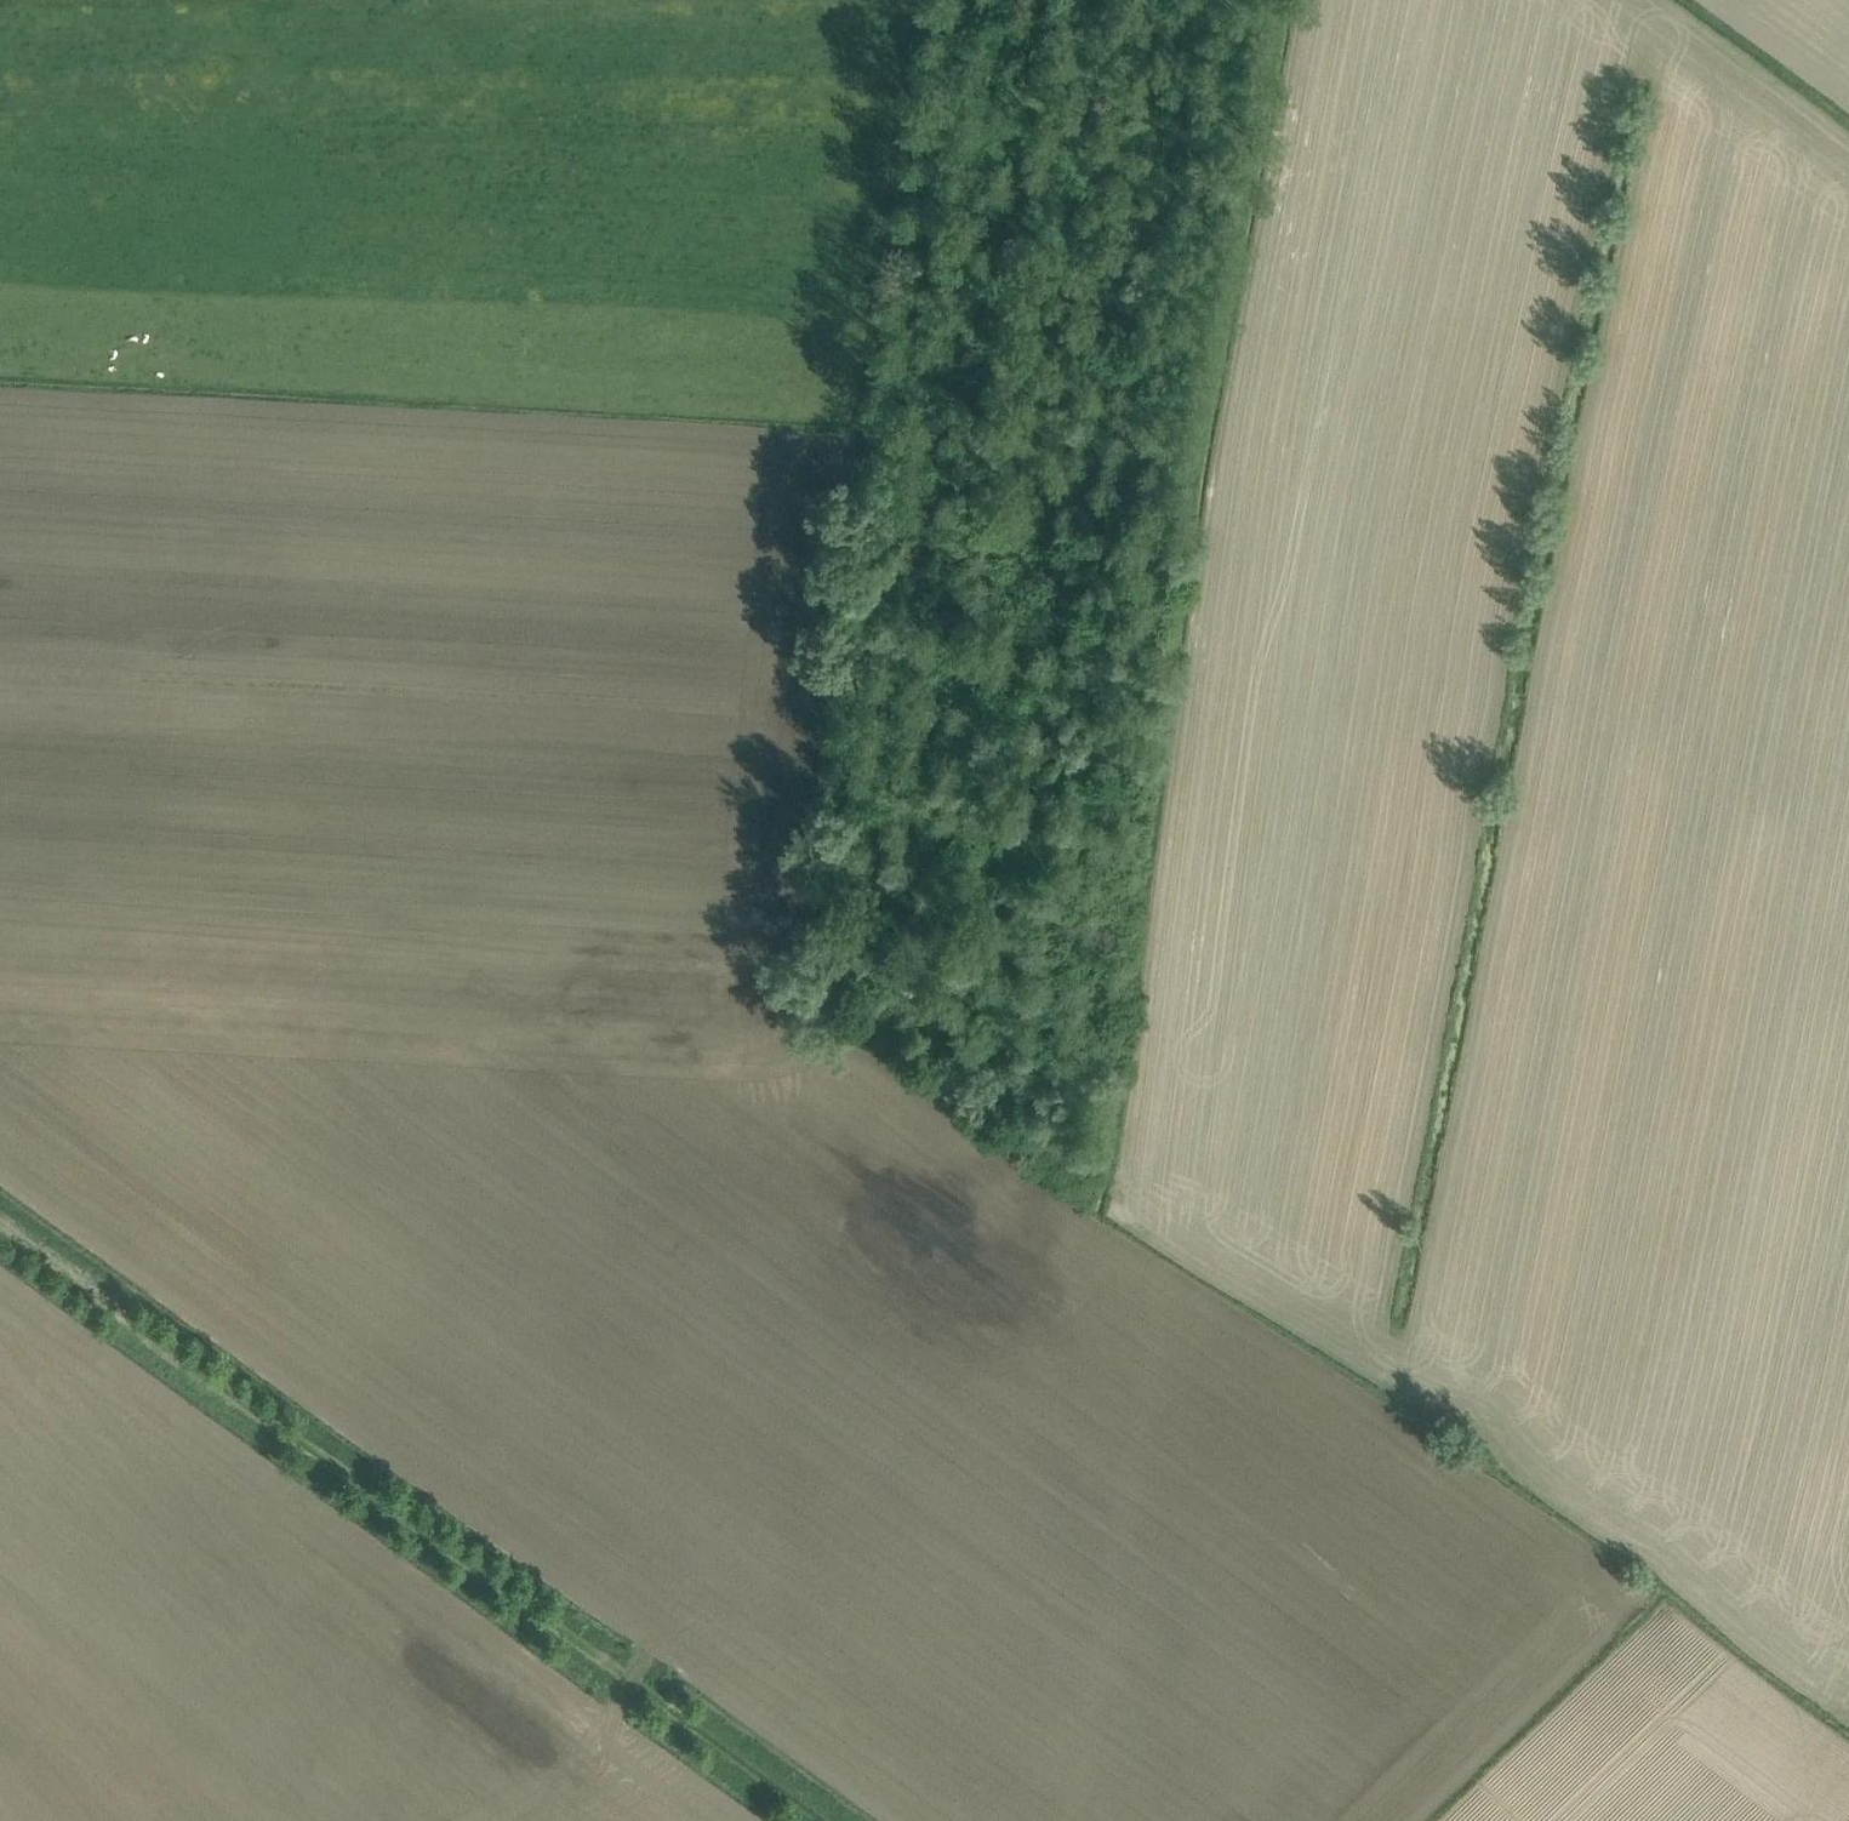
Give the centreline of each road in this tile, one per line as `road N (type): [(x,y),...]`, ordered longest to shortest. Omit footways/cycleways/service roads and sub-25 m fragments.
road 1 (track): [(0,1203),(849,1820)]
road 2 (track): [(1651,0),(1848,145)]

